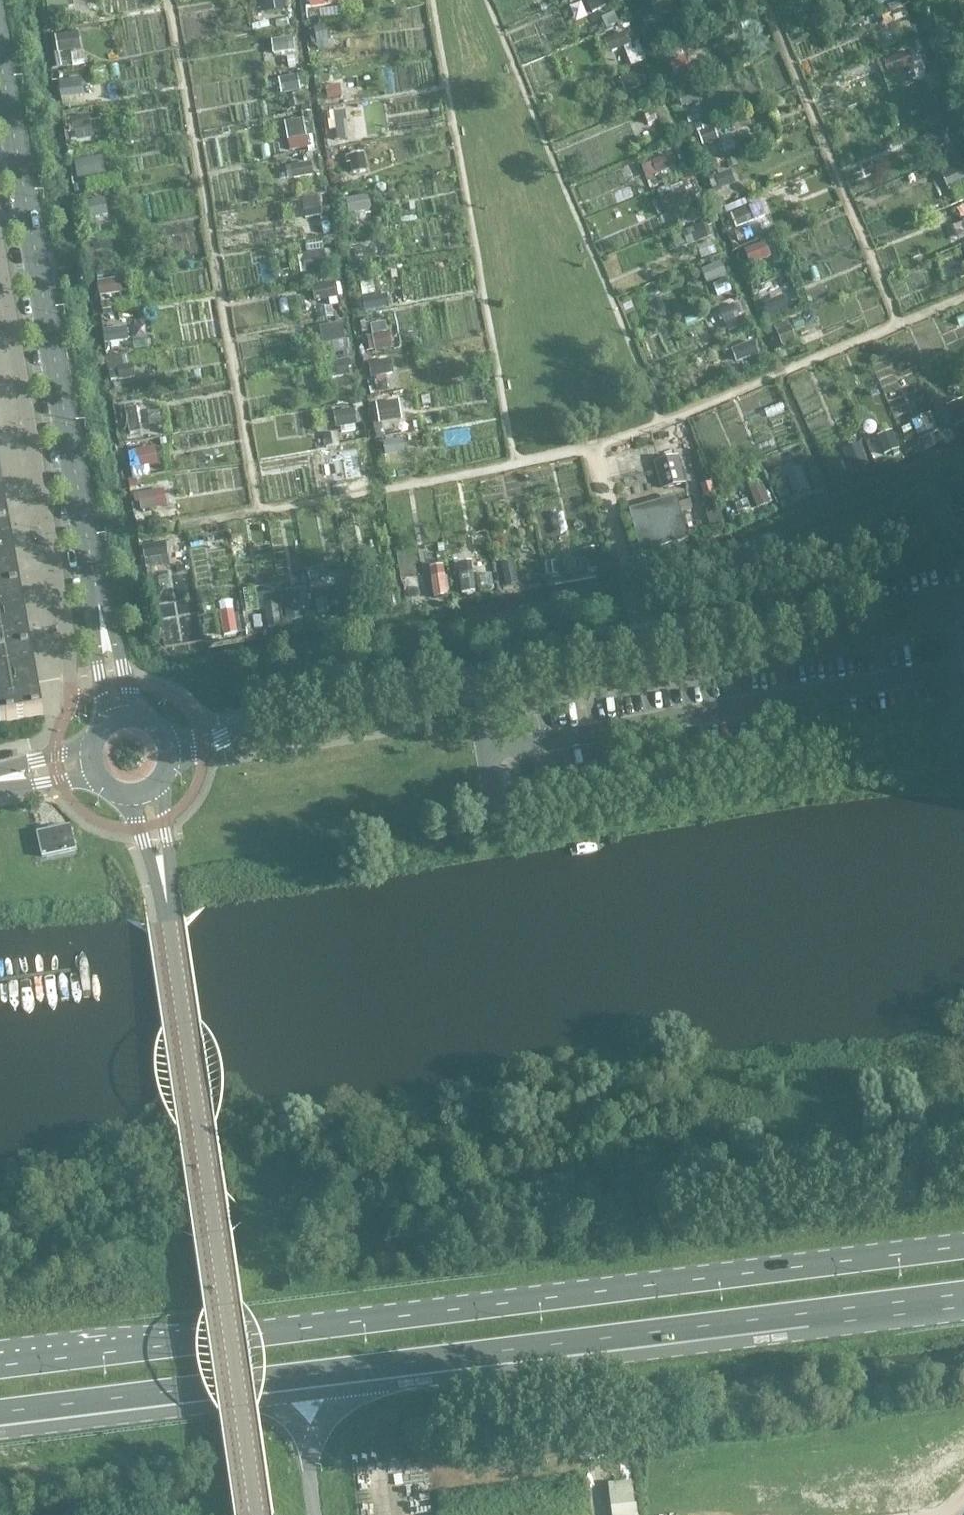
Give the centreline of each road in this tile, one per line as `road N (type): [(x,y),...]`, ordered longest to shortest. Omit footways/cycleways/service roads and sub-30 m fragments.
road 1 (primary): [(963,1236),(89,1341)]
road 2 (primary): [(127,1402),(963,1300)]
road 3 (tertiary): [(103,624),(0,57)]
road 4 (residential): [(172,748),(265,721),(643,658)]
road 5 (tertiary): [(94,774),(109,791),(141,797),(168,775),(172,748)]

